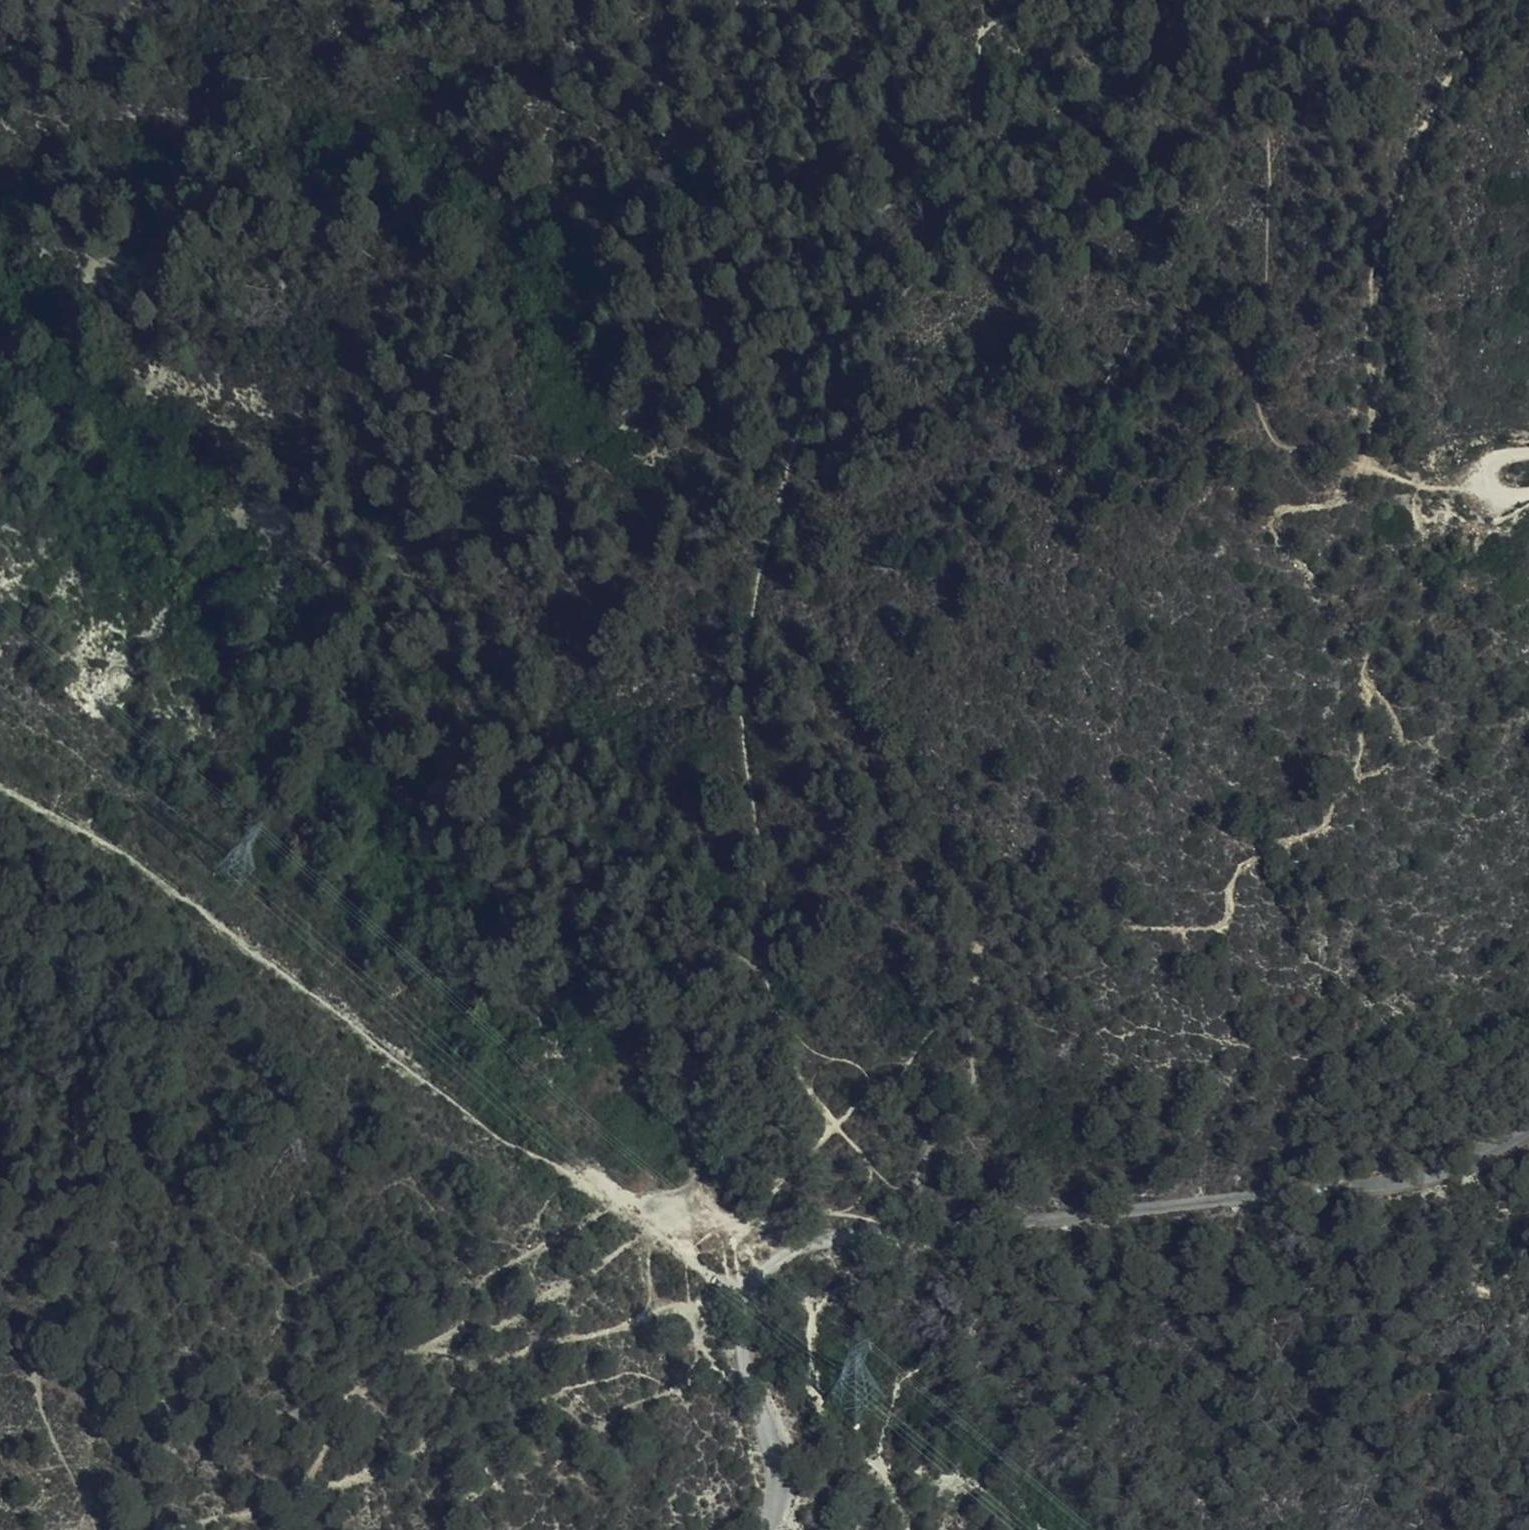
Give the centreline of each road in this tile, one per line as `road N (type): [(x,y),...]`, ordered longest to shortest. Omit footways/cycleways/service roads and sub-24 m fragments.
road 1 (unclassified): [(1528,1127),(1427,1190),(827,1238),(777,1261),(746,1290),(739,1333),(778,1477),(770,1529)]

